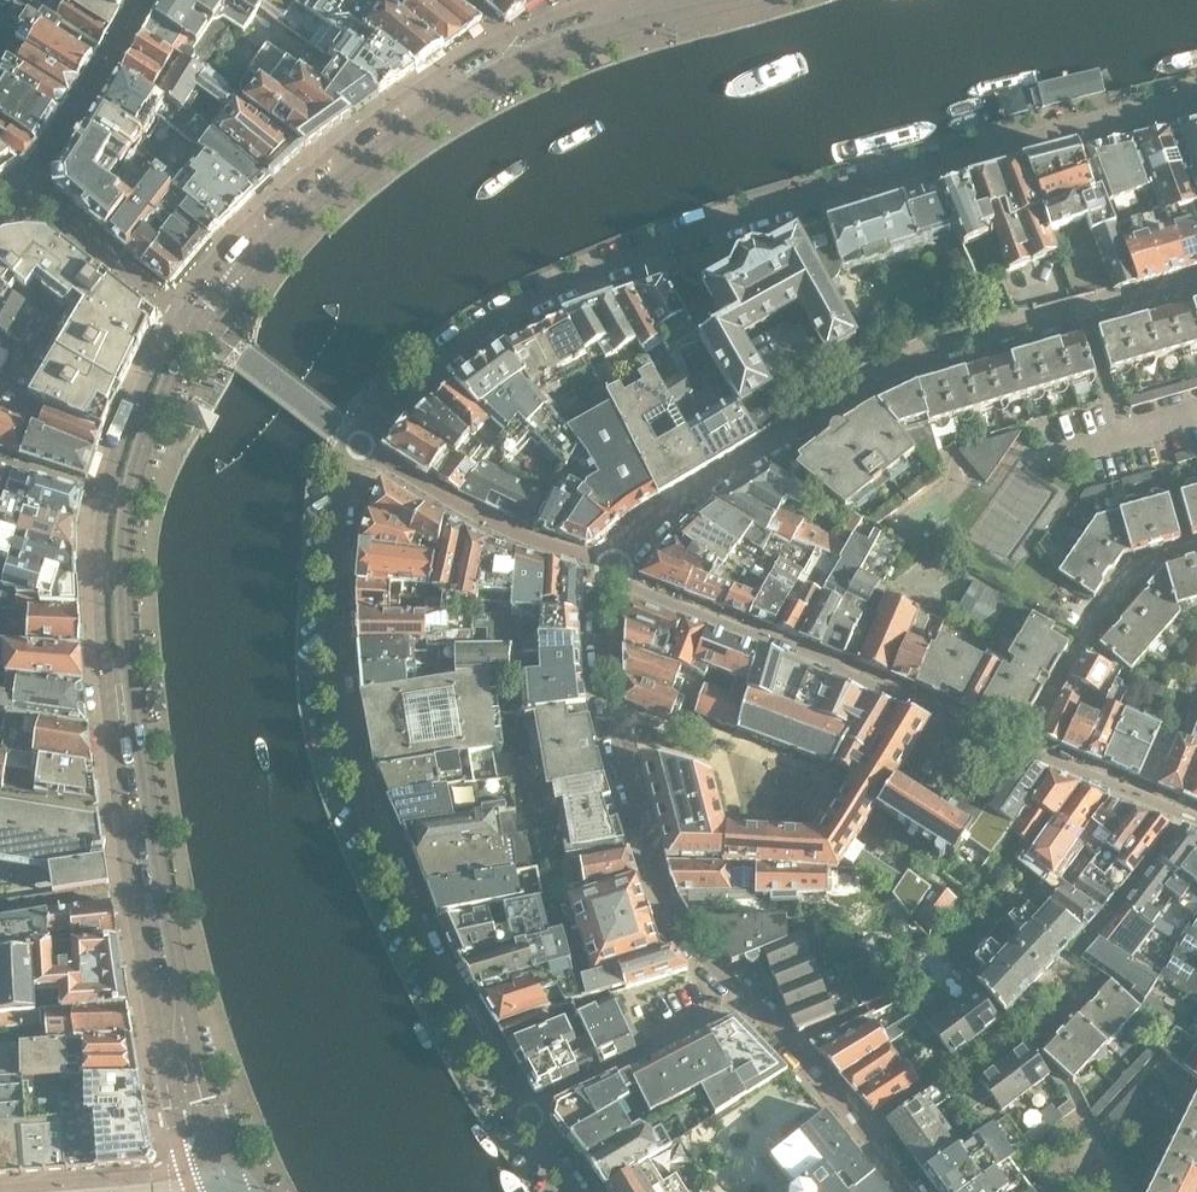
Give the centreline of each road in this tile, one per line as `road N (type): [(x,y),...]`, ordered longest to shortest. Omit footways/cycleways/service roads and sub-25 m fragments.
road 1 (residential): [(516,60),(415,121),(250,257),(196,323),(141,441),(123,550),(124,609),(161,887),(222,1191)]
road 2 (residential): [(1196,93),(798,201),(579,277),(492,322),(416,377),(360,445)]
road 3 (residential): [(360,445),(346,494),(339,625),(361,781),(420,925),(524,1112)]
road 4 (residential): [(609,570),(690,495),(908,364),(996,331),(1196,280)]
road 5 (residential): [(739,995),(697,951),(635,817),(602,683),(609,570)]
road 6 (residential): [(1018,746),(609,570)]
road 7 (residential): [(609,570),(460,505),(360,445)]
road 8 (residential): [(1018,746),(1082,635),(1128,577),(1196,546)]
road 9 (residential): [(909,1191),(861,1124),(739,995)]
road 10 (residential): [(524,1112),(739,995)]
road 11 (residential): [(1196,821),(1018,746)]
road 12 (residential): [(653,15),(516,60)]

